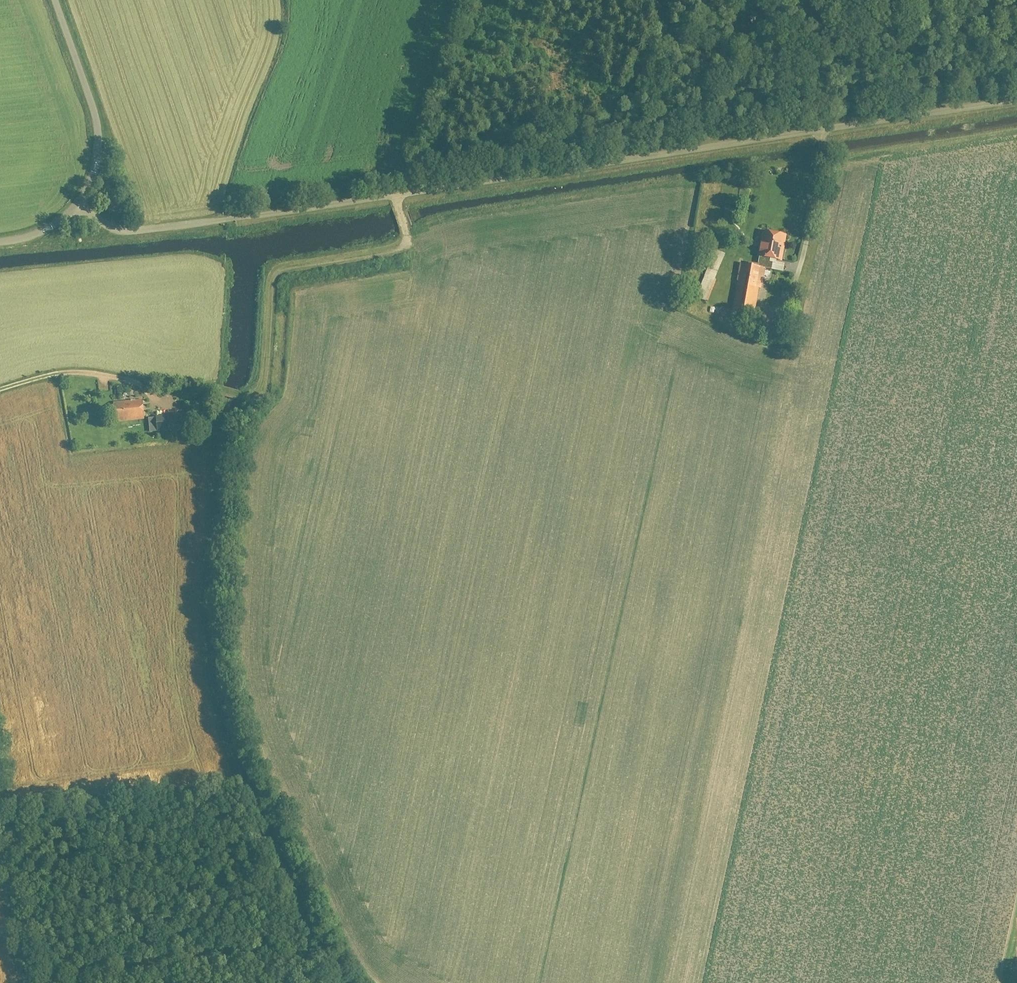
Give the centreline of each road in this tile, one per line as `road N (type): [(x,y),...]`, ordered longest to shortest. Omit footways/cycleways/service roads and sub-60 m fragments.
road 1 (unclassified): [(227,221),(1016,101)]
road 2 (track): [(398,195),(408,237),(400,249),(286,269),(273,279),(264,389),(252,398),(223,391)]
road 3 (unclassified): [(76,206),(93,174),(97,134),(54,0)]
road 4 (track): [(0,820),(30,982)]
road 5 (track): [(0,391),(75,373),(135,383),(151,399)]
road 6 (unclassified): [(227,221),(124,233),(76,206)]

